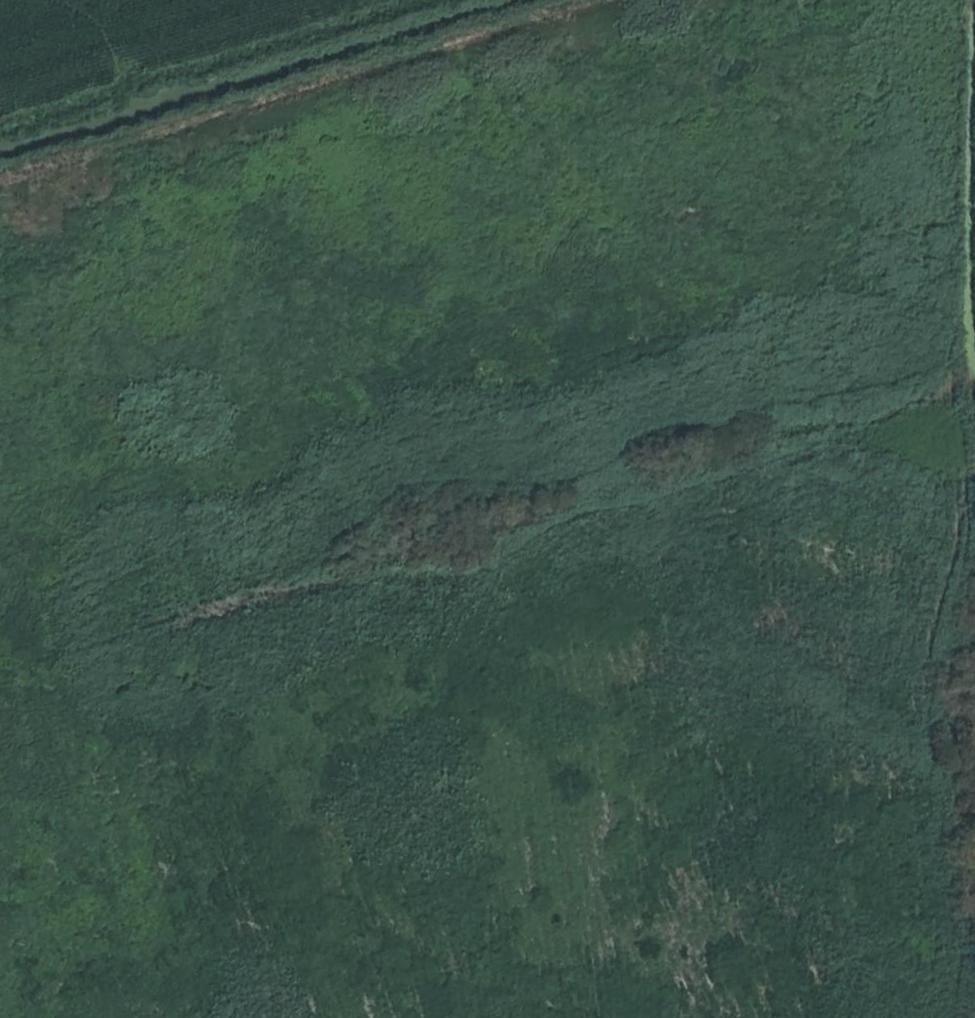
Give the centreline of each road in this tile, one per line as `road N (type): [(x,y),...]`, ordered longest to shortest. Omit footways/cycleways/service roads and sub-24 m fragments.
road 1 (track): [(18,179),(614,0)]

